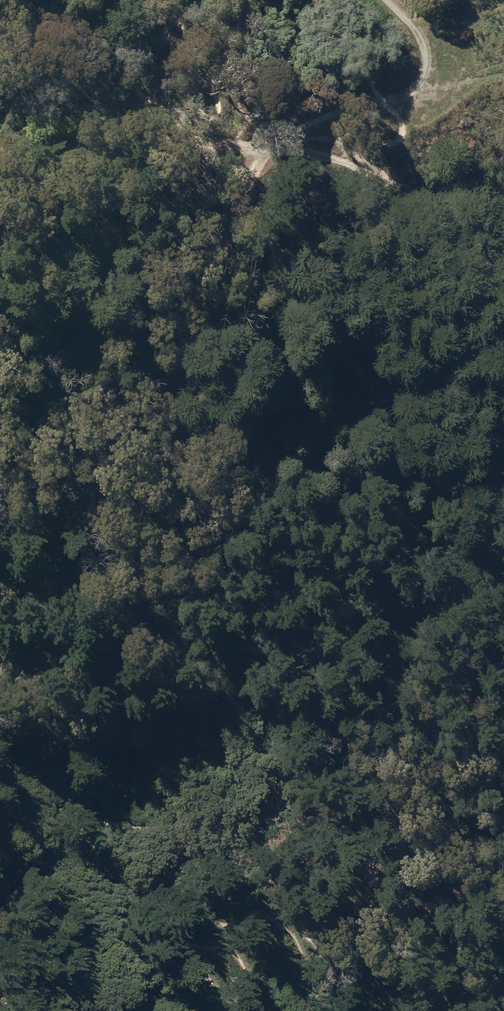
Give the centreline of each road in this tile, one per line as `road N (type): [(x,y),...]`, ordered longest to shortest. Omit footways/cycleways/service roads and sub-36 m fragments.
road 1 (track): [(382,0),(422,41),(421,78),(383,104),(333,109),(287,151),(241,232),(188,362),(95,488),(71,562),(71,599),(26,691)]
road 2 (track): [(0,636),(18,654),(26,691),(93,816),(144,825),(370,809),(400,816),(435,842),(503,960)]
road 3 (track): [(0,145),(265,147),(333,158),(427,191),(503,188)]
road 4 (track): [(188,362),(180,414),(191,495),(262,547),(305,609),(364,631),(503,591)]
road 5 (track): [(233,1010),(121,895),(93,816)]

